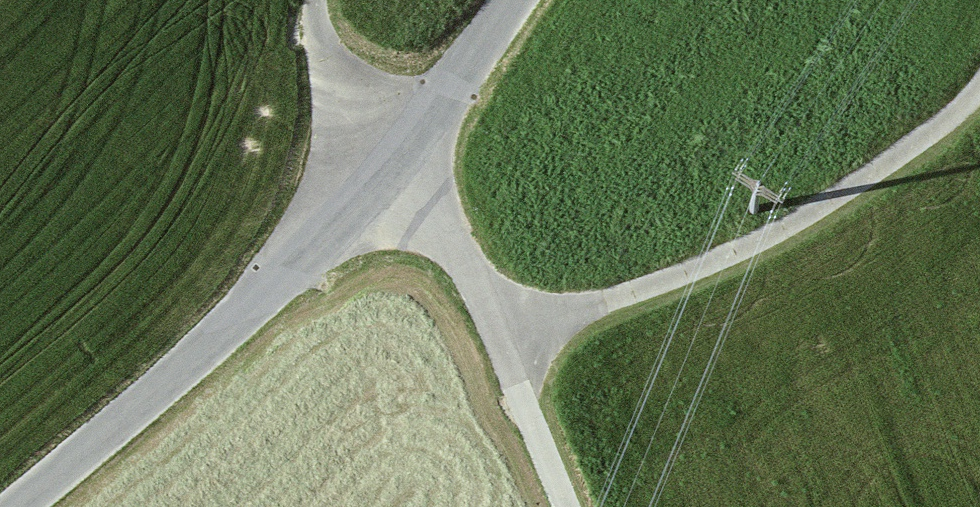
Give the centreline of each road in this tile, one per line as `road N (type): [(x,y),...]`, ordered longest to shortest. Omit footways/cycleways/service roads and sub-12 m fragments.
road 1 (tertiary): [(483,0),(378,153),(0,488)]
road 2 (track): [(569,506),(447,210),(378,153),(333,0)]
road 3 (track): [(979,98),(767,239),(501,344)]

